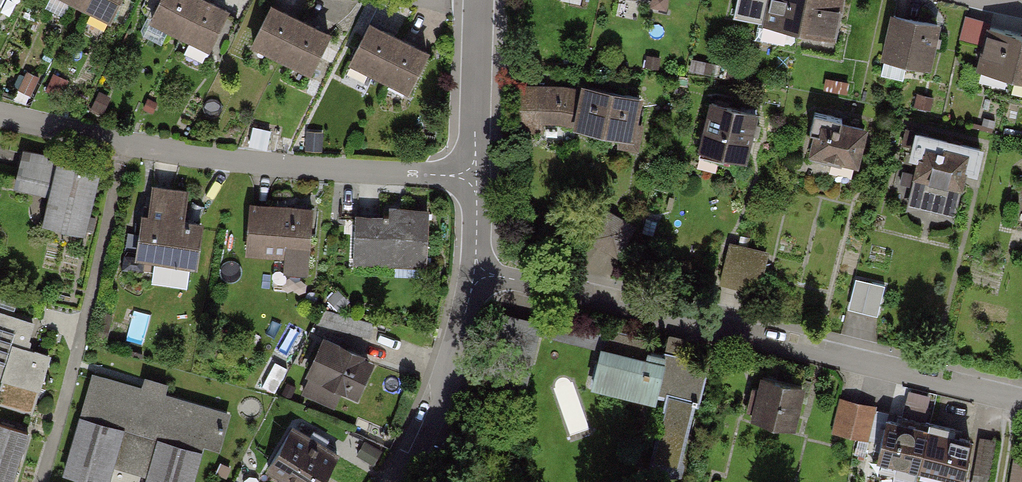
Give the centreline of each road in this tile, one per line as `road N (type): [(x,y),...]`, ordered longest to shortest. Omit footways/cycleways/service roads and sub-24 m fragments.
road 1 (residential): [(1021,403),(473,272)]
road 2 (residential): [(475,176),(222,162),(0,113)]
road 3 (residential): [(397,481),(428,433),(473,272)]
road 4 (residential): [(475,176),(475,0)]

